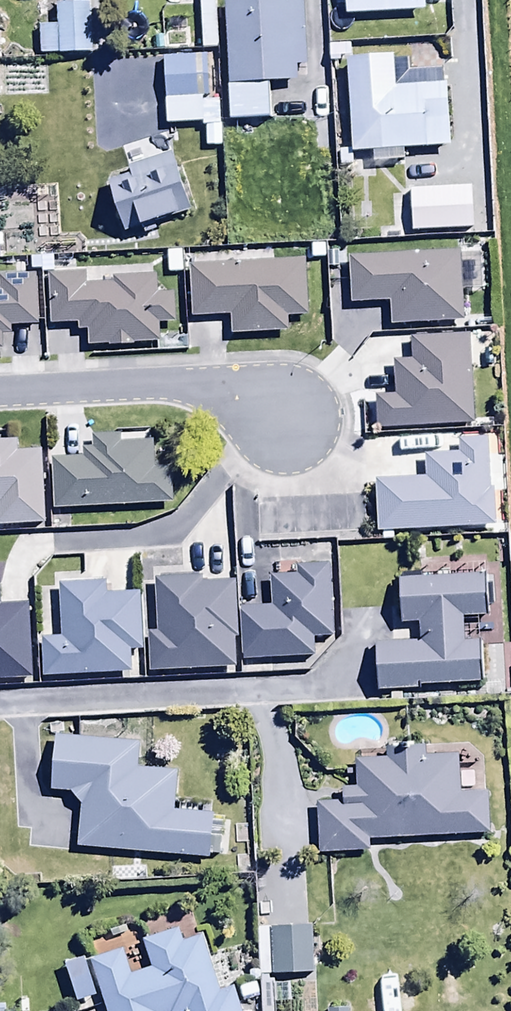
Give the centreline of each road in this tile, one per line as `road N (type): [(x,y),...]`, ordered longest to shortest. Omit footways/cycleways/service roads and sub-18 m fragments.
road 1 (residential): [(0,394),(232,384),(268,399),(288,419)]

